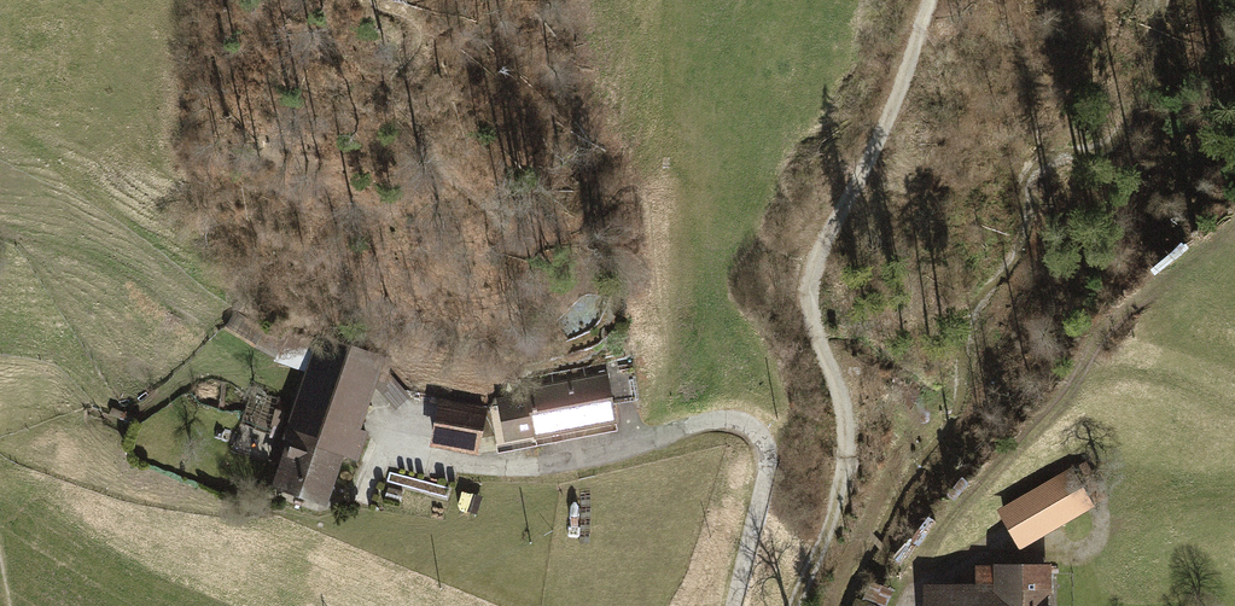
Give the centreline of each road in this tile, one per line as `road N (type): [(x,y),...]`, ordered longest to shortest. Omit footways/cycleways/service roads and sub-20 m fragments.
road 1 (track): [(795,605),(821,550),(845,437),(839,392),(808,314),(812,272),(934,0)]
road 2 (residential): [(371,429),(402,453),(455,464),(556,459),(708,421),(743,423),(762,440),(767,468),(730,605)]

